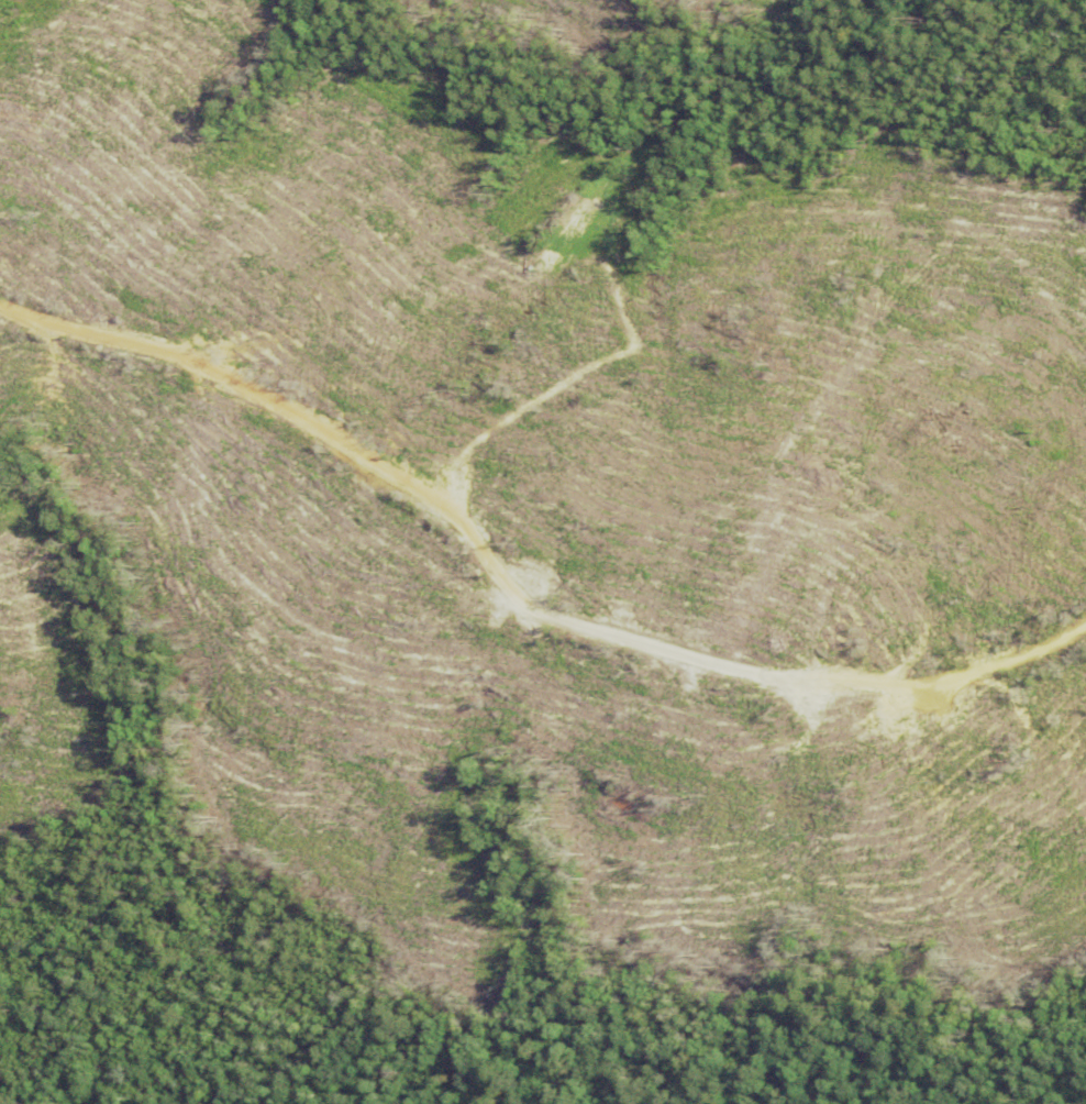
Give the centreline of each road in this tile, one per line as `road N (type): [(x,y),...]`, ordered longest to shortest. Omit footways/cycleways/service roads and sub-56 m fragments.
road 1 (track): [(1085,619),(951,688),(836,688),(723,670),(523,606),(459,509),(192,356),(0,298)]

